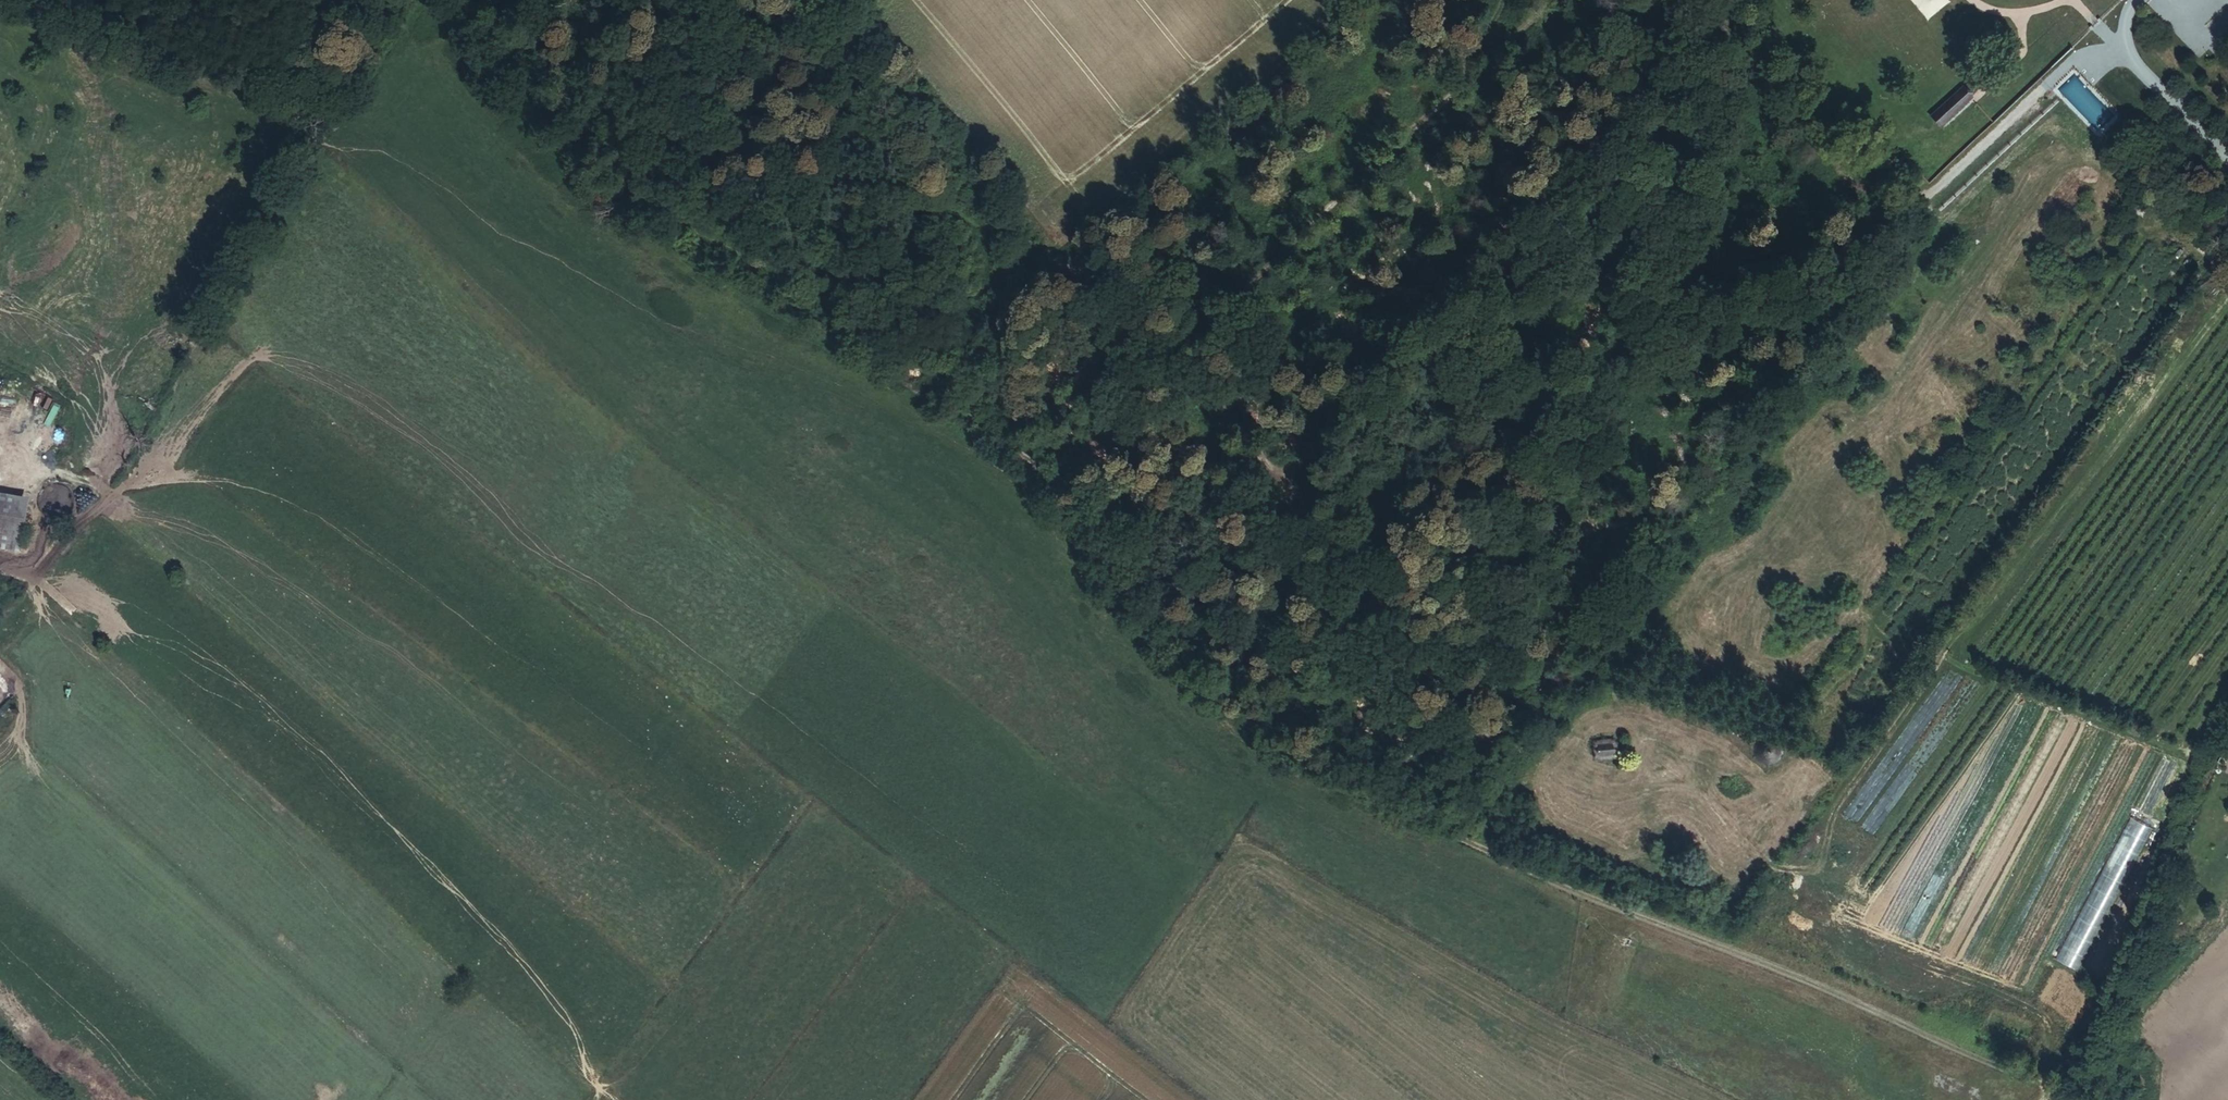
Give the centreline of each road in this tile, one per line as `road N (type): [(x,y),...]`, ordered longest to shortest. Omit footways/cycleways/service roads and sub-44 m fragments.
road 1 (track): [(2056,1089),(1622,913),(1223,727),(1037,405),(882,307),(792,314),(709,257),(661,191),(539,65),(500,0)]
road 2 (track): [(2227,733),(2045,1099)]

